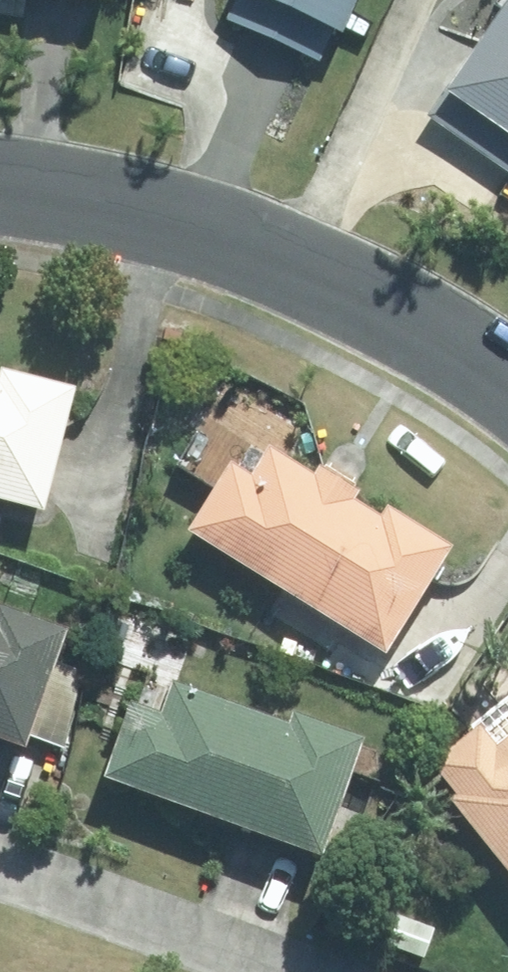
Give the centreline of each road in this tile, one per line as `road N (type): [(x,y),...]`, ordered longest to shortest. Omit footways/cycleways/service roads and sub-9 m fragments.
road 1 (residential): [(507,380),(439,336),(319,278),(123,211),(0,186)]

